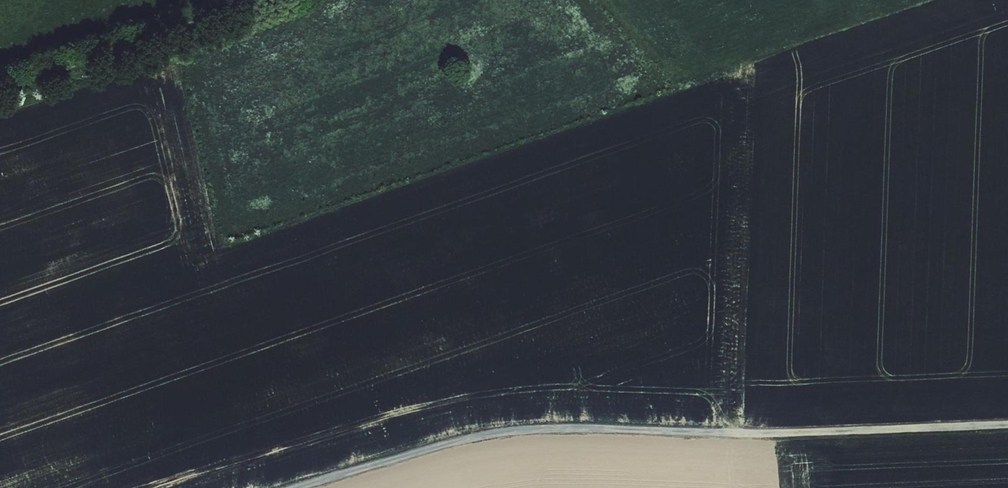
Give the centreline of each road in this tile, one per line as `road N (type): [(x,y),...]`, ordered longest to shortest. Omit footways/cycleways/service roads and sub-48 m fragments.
road 1 (track): [(289,487),(533,430),(1007,424)]

